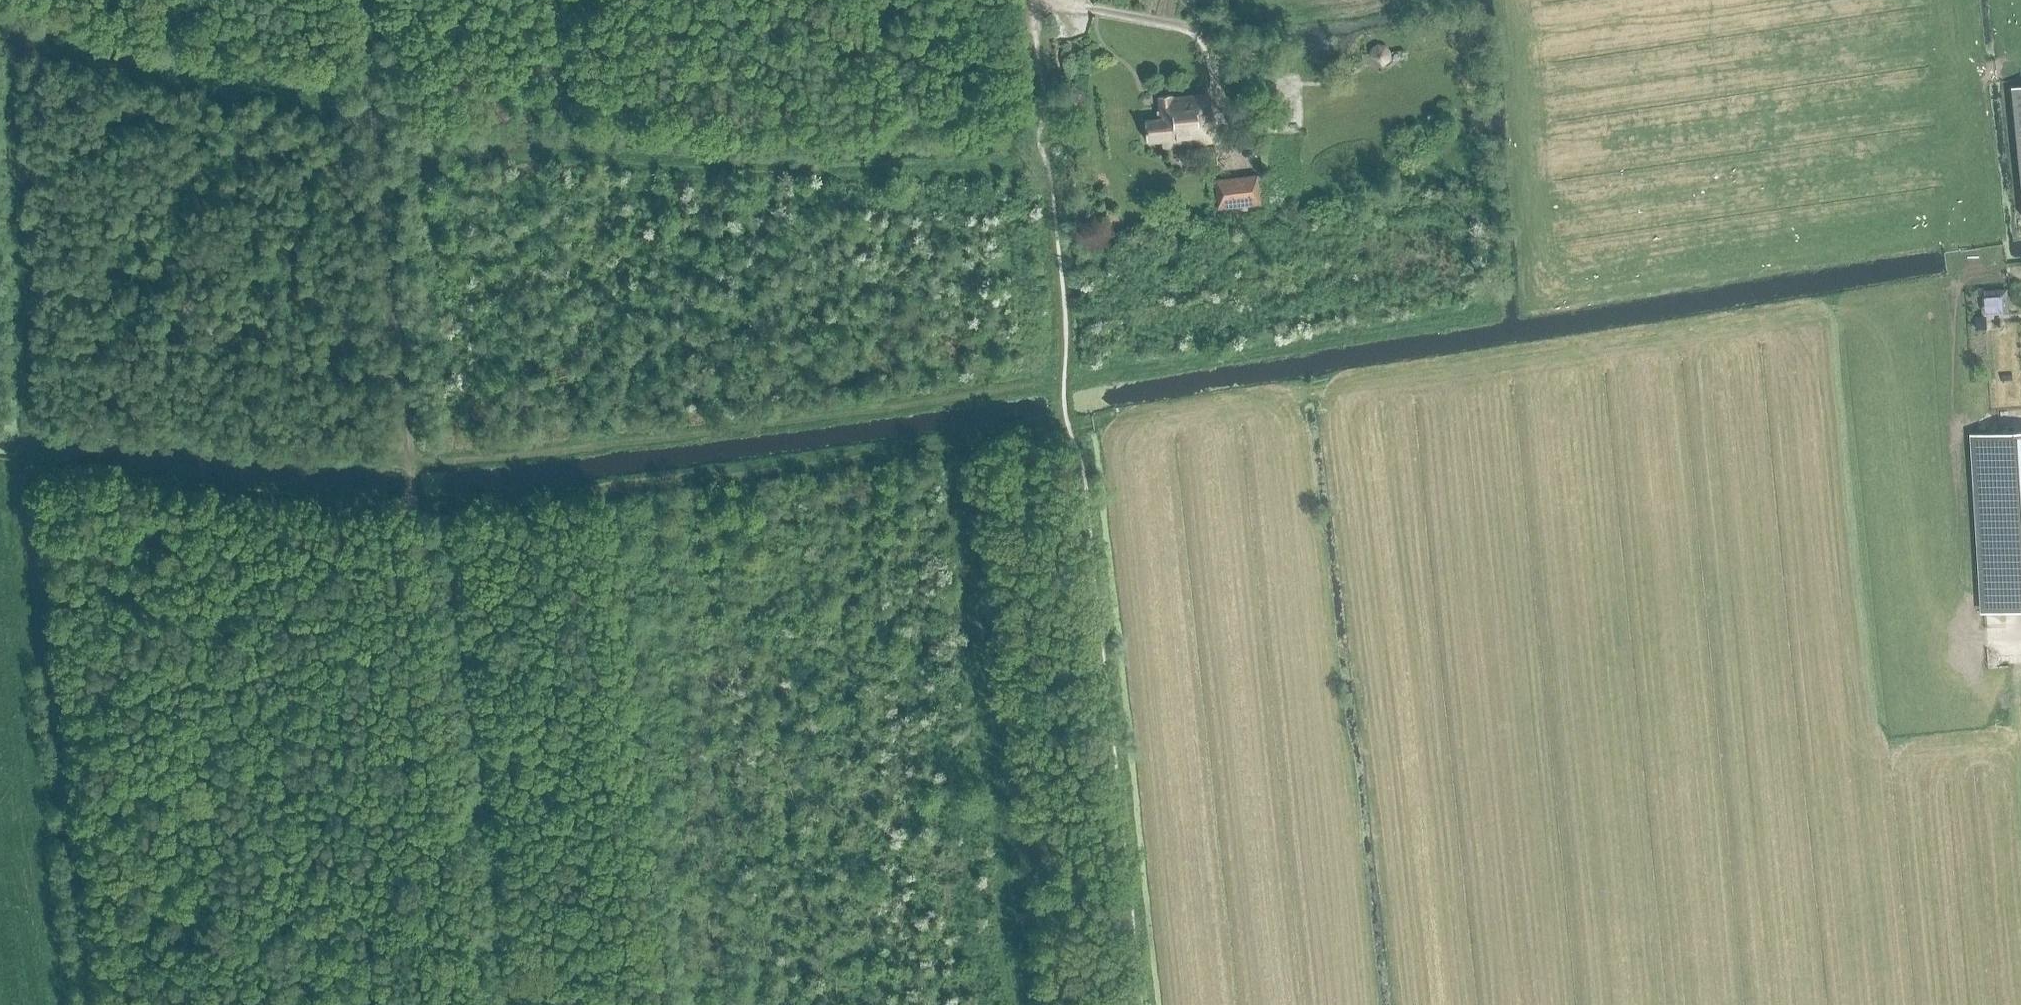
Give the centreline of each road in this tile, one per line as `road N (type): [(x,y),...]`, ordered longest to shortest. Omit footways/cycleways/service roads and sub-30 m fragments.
road 1 (track): [(1067,424),(418,511),(53,475),(38,482),(33,496),(101,1004)]
road 2 (track): [(5,0),(19,18),(27,400),(36,423),(412,461),(541,453),(1064,379)]
road 3 (track): [(362,0),(413,494),(481,1004)]
road 4 (track): [(1045,159),(908,174),(571,153),(415,155),(410,104)]
road 5 (track): [(1014,1004),(954,441)]
road 6 (track): [(364,16),(393,22),(410,104),(425,113),(545,114),(558,109),(561,93),(553,0)]
road 7 (track): [(374,109),(196,86),(17,44)]

